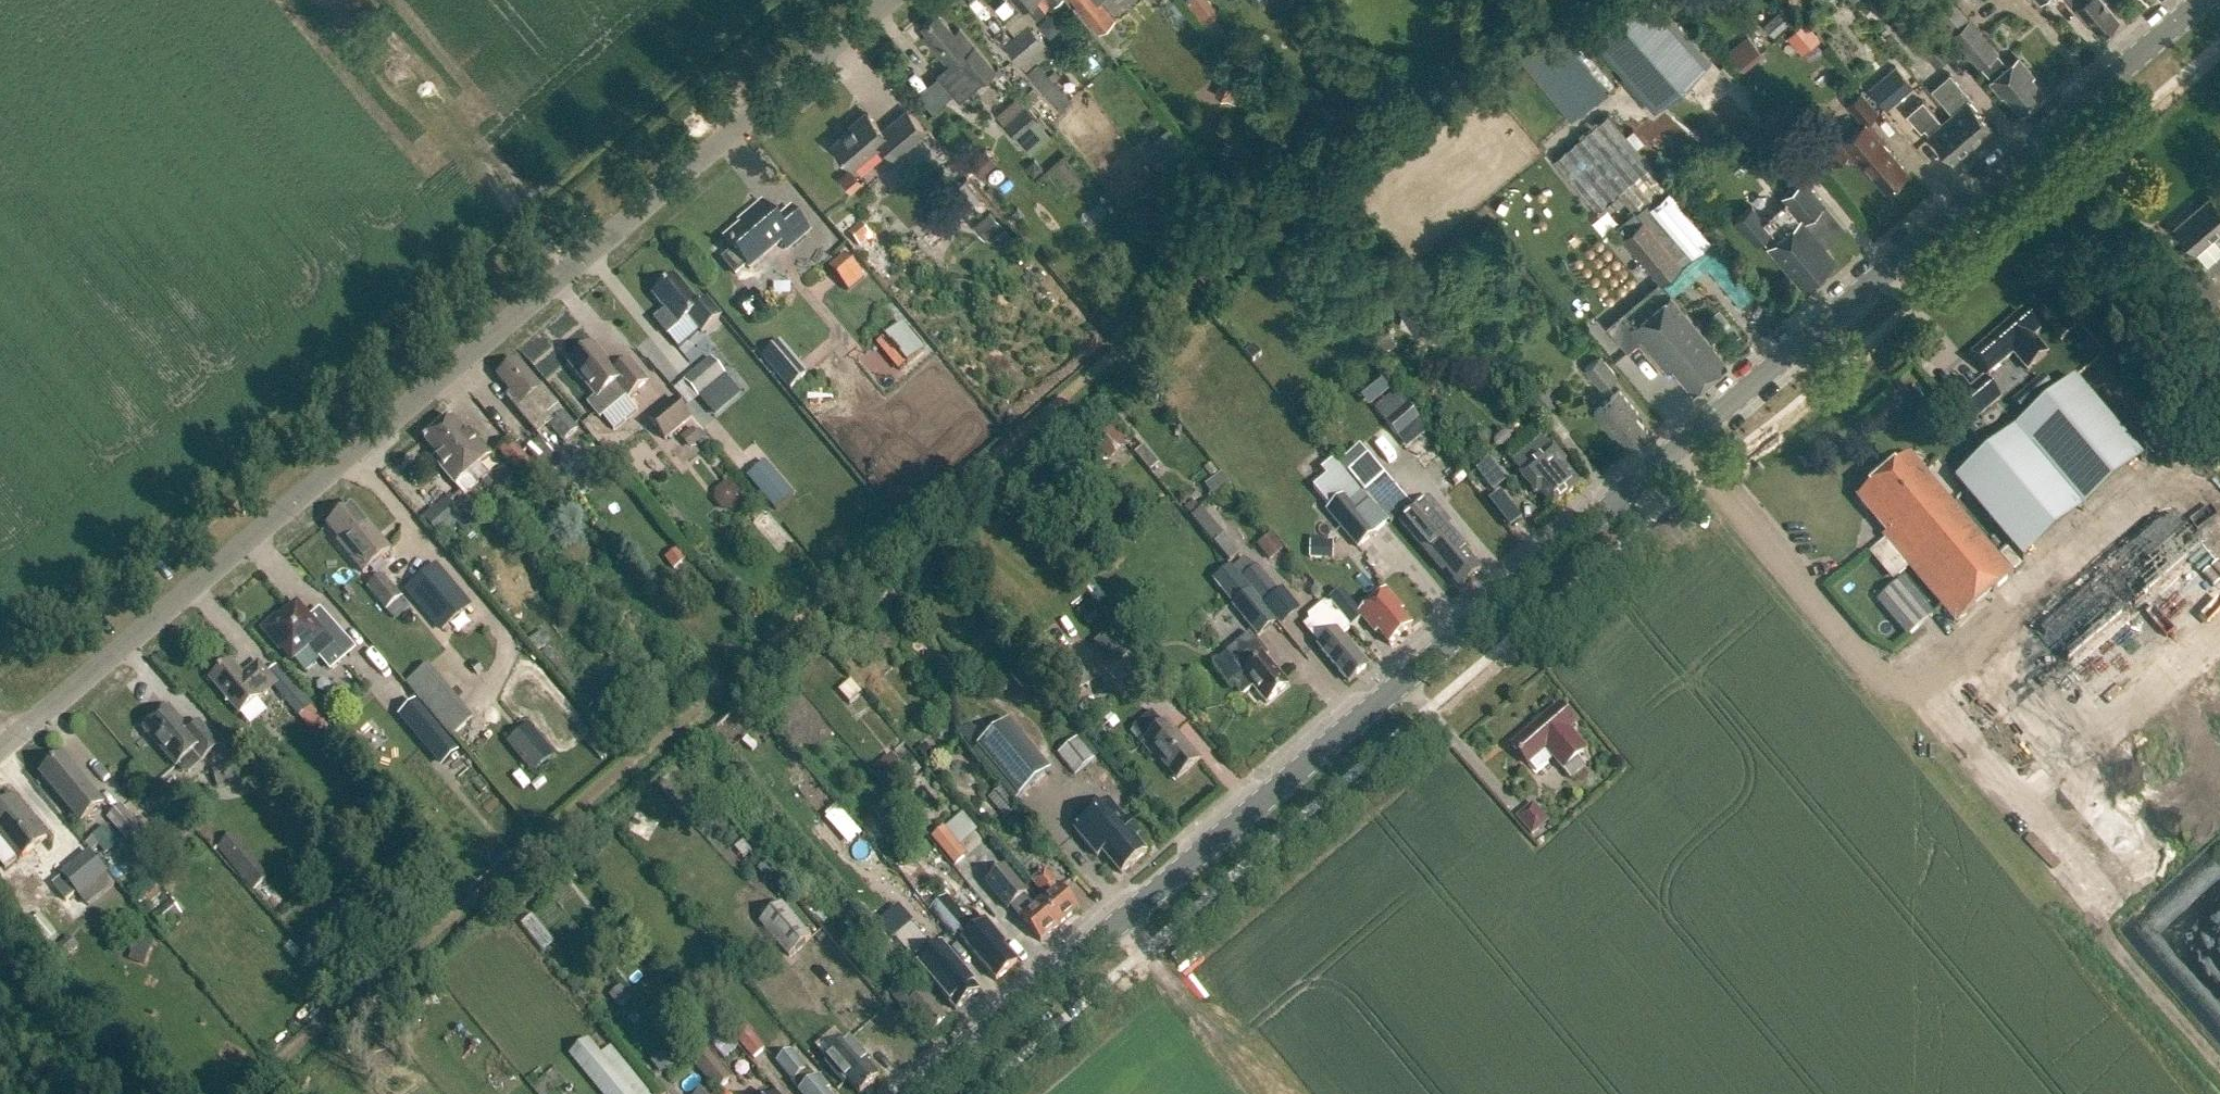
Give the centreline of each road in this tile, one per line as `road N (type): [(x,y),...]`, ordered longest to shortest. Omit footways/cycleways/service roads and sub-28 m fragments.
road 1 (tertiary): [(916,1093),(2202,0)]
road 2 (unclassified): [(0,748),(888,0)]

